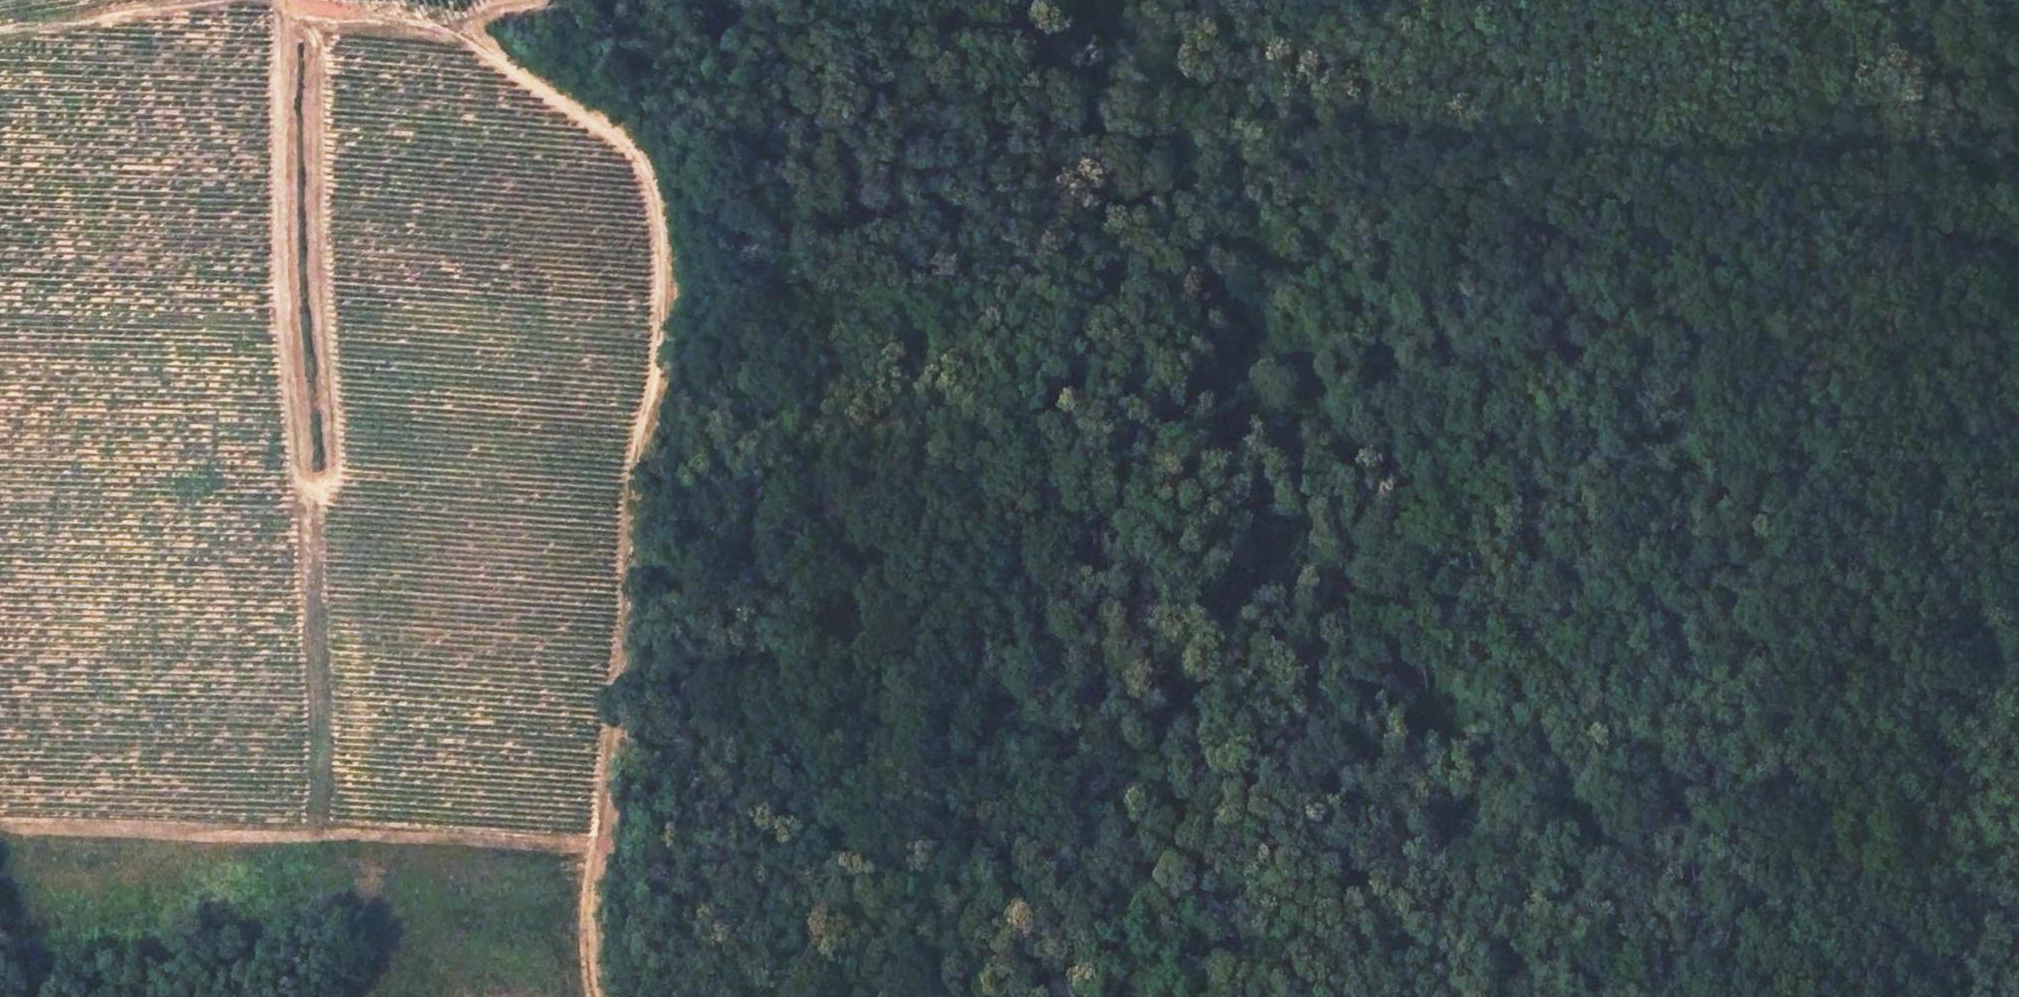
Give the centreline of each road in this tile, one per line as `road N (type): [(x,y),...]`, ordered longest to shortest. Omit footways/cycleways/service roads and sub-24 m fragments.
road 1 (track): [(277,0),(278,263),(294,471),(307,505),(317,834),(625,844)]
road 2 (track): [(669,686),(659,632),(660,321),(647,163),(443,26),(314,14),(289,0)]
road 3 (track): [(233,0),(0,35)]
road 4 (track): [(2018,215),(1957,87),(1932,0)]

